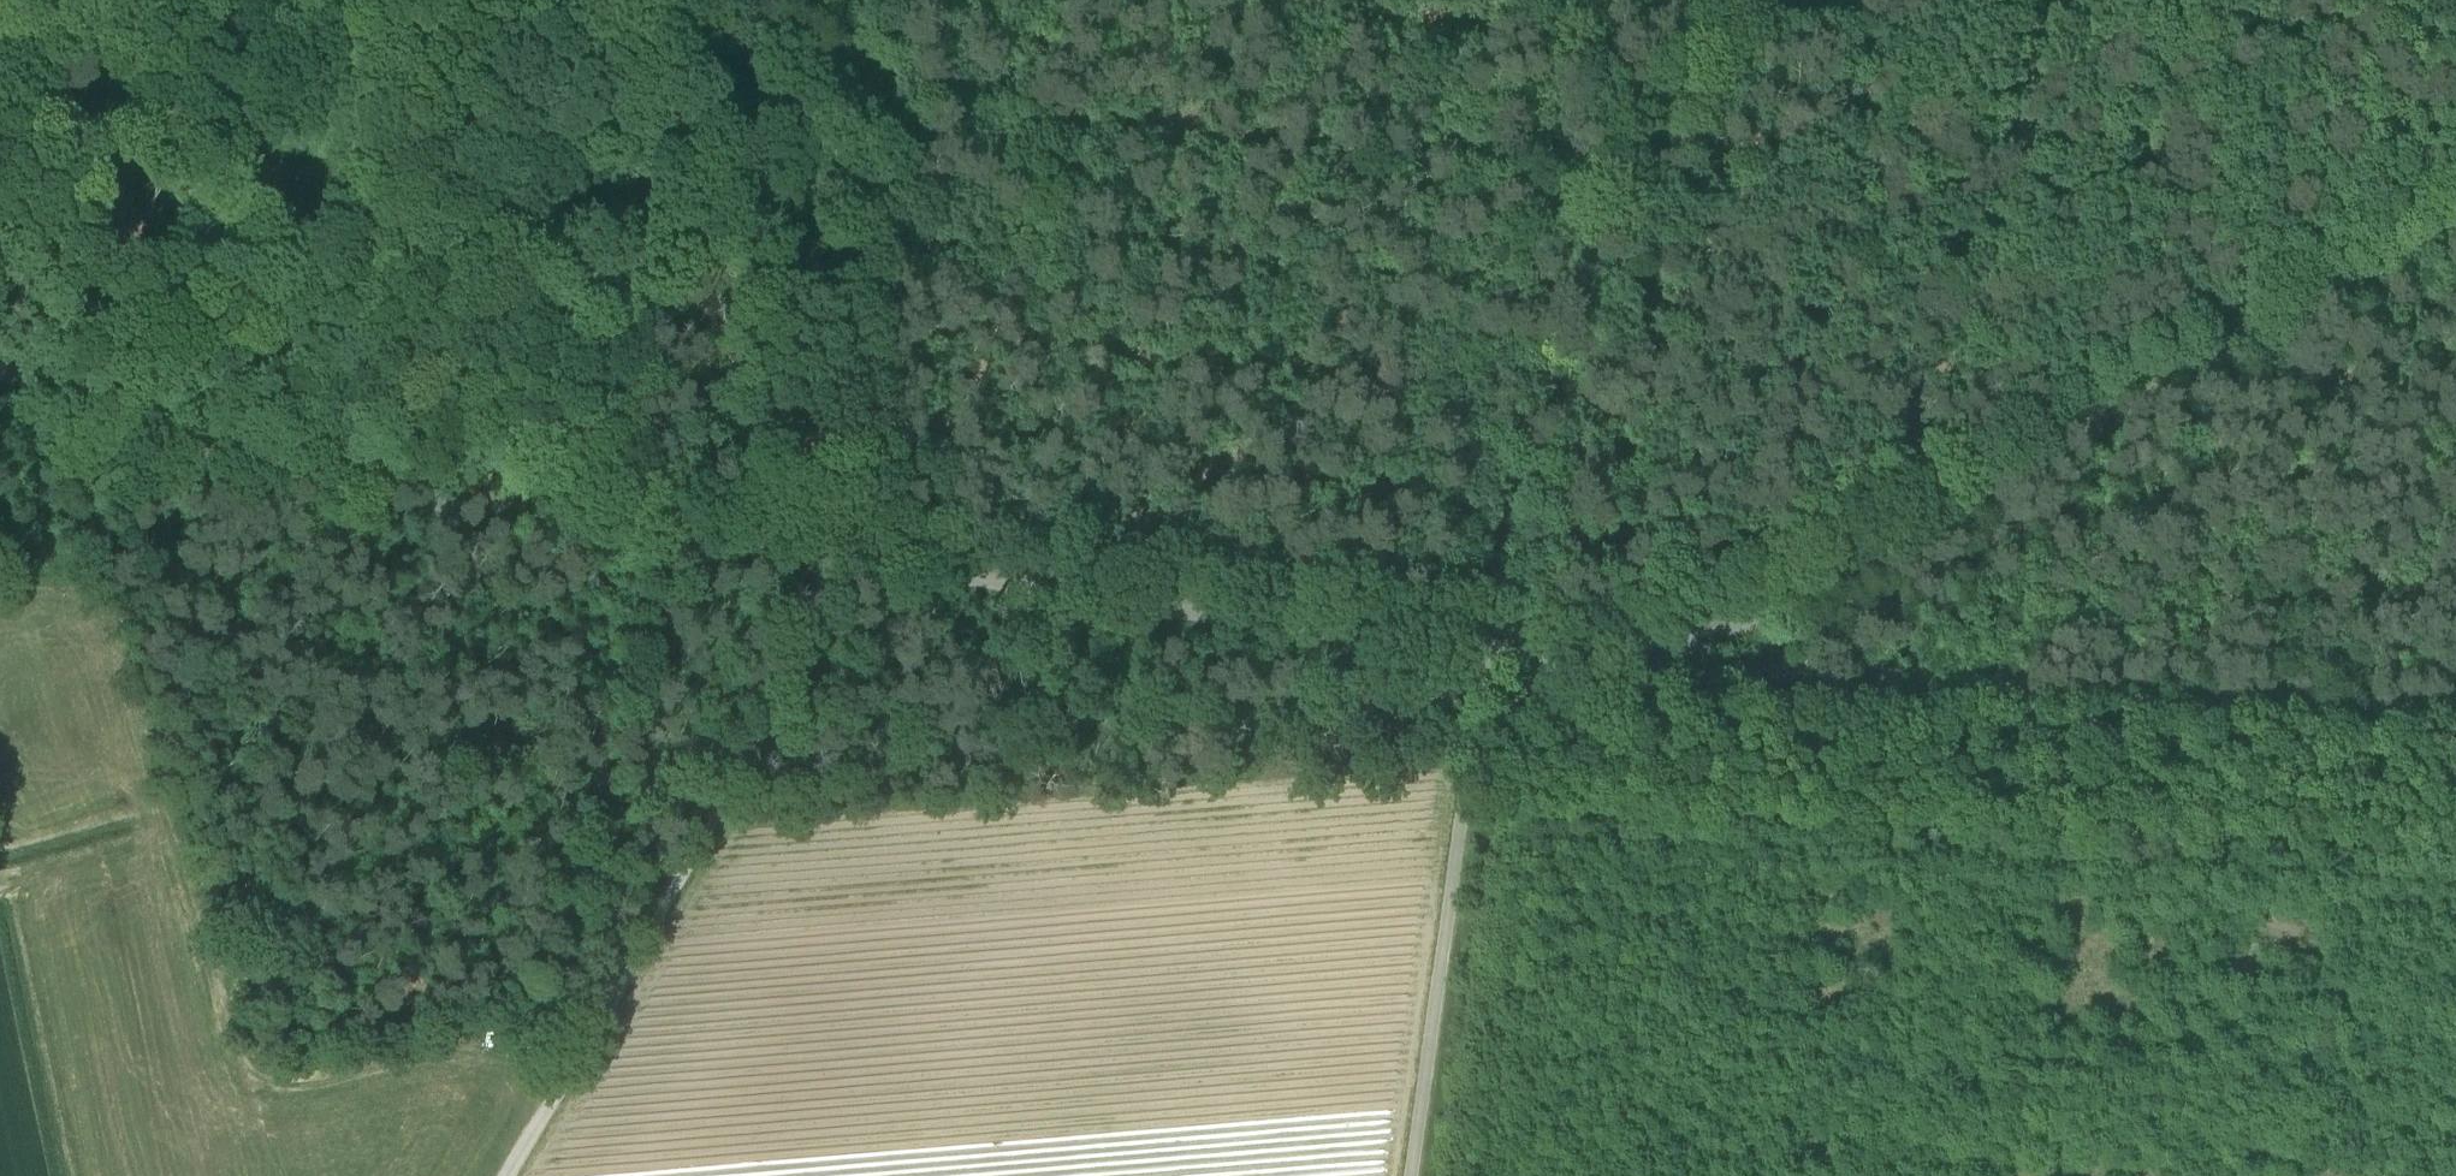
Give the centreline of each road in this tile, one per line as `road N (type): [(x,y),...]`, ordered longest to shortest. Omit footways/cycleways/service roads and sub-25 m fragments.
road 1 (unclassified): [(2455,238),(1664,673),(1485,646)]
road 2 (unclassified): [(846,558),(241,469),(136,435),(0,366)]
road 3 (track): [(2455,732),(1967,713),(1664,673)]
road 4 (unclassified): [(846,558),(511,1175)]
road 5 (track): [(1485,646),(1733,0)]
road 6 (unclassified): [(1485,646),(846,558)]
road 7 (unclassified): [(866,0),(846,558)]
road 8 (unclassified): [(1412,1175),(1485,646)]

